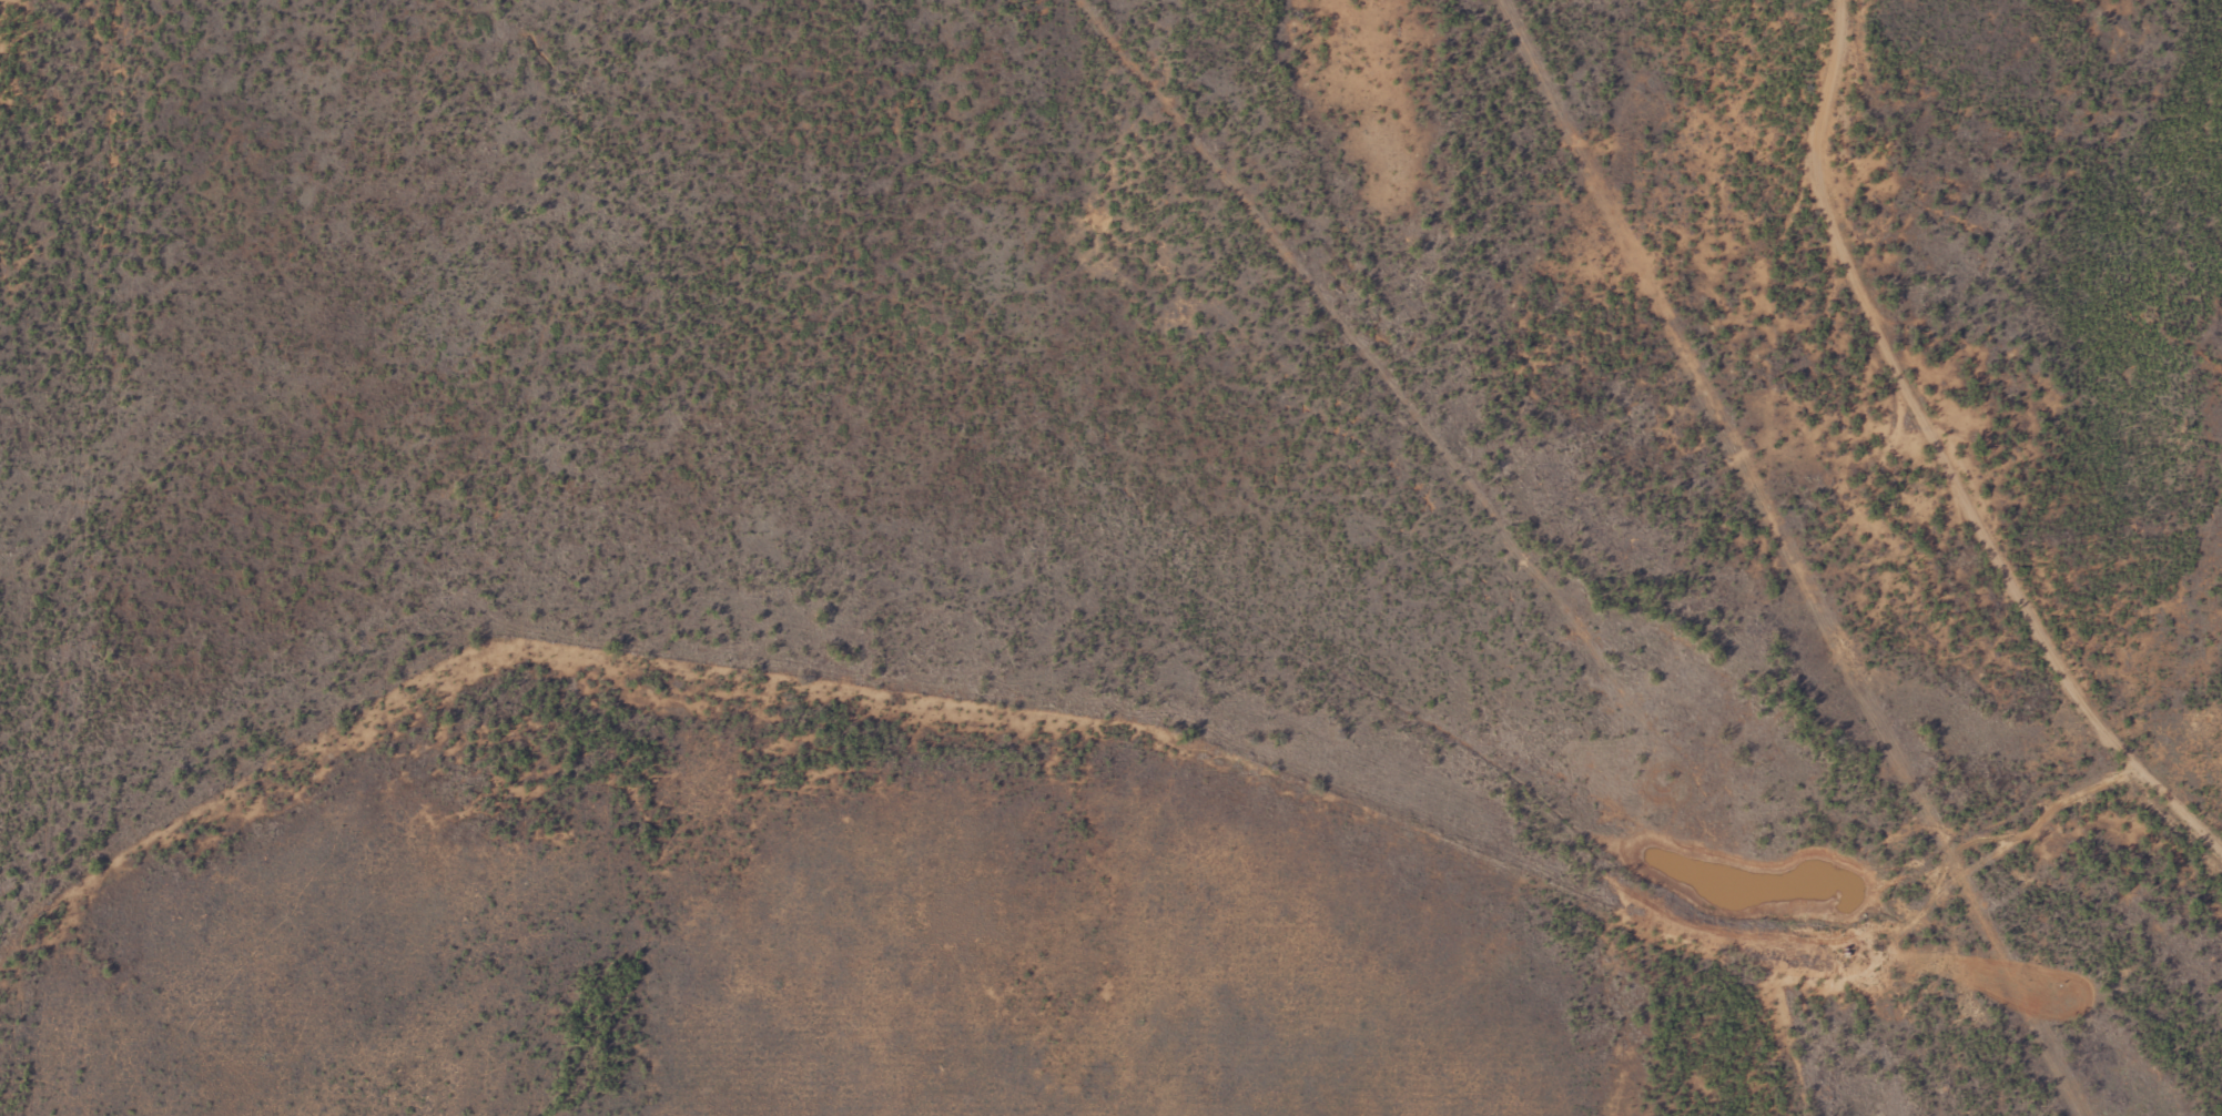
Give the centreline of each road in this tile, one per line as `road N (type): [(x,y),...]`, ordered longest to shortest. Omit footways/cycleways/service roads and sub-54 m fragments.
road 1 (track): [(1776,922),(1915,885),(2150,771)]

